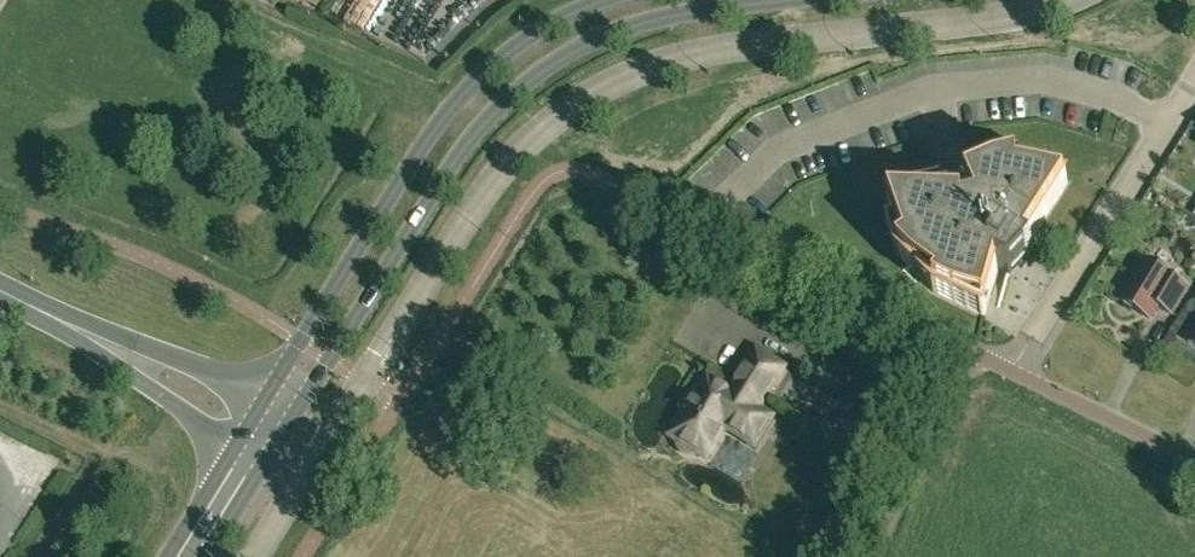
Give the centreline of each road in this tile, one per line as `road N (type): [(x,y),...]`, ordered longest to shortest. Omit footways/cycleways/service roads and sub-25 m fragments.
road 1 (tertiary): [(297,388),(332,359),(440,186),(541,71),(610,30),(658,17),(807,0)]
road 2 (tertiary): [(605,0),(516,48),(448,116),(304,341),(297,388)]
road 3 (residential): [(1010,371),(631,193)]
road 4 (residential): [(1010,371),(1194,76)]
road 5 (unclassified): [(270,430),(0,291)]
road 6 (residential): [(1194,459),(1010,371)]
road 7 (tertiary): [(188,556),(270,430)]

